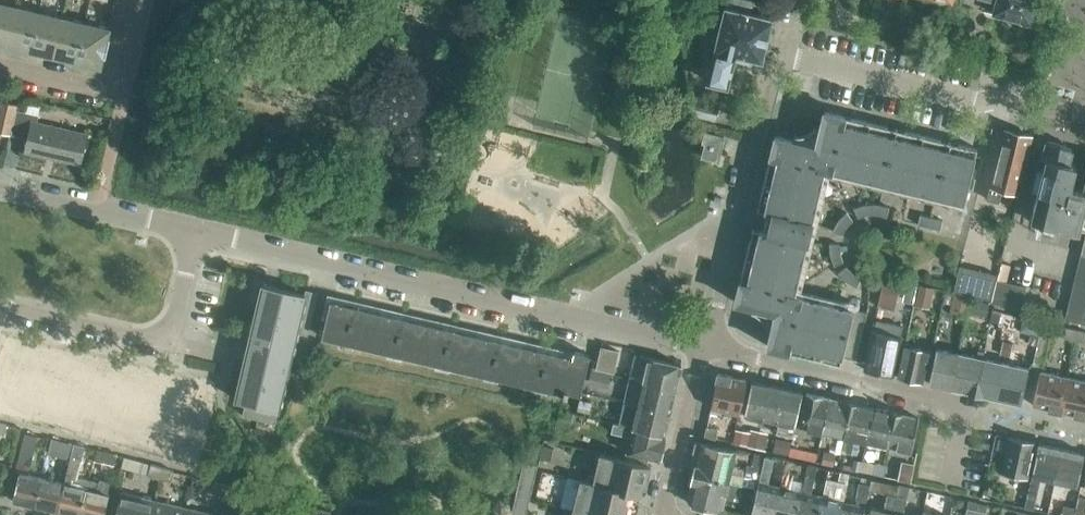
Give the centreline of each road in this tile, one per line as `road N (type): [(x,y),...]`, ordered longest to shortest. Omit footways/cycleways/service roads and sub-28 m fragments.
road 1 (residential): [(705,346),(776,67),(788,57),(969,101),(1011,99),(1084,111)]
road 2 (residential): [(705,346),(198,229)]
road 3 (residential): [(705,346),(1084,434)]
road 4 (residential): [(0,62),(121,90),(144,0)]
road 5 (residential): [(198,229),(0,187)]
road 6 (residential): [(0,302),(170,342)]
road 7 (residential): [(662,514),(705,346)]

